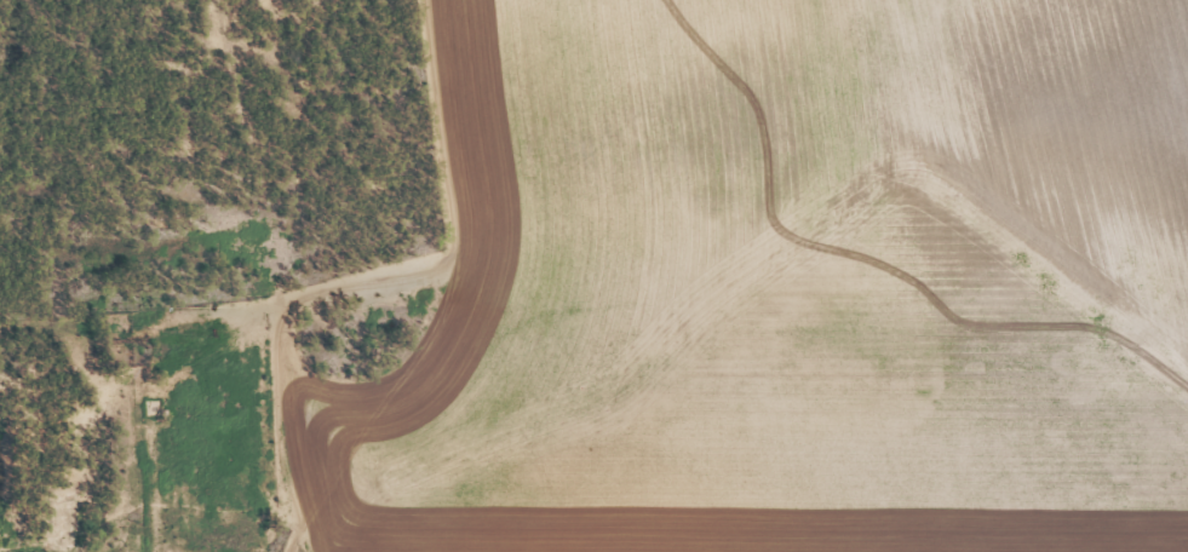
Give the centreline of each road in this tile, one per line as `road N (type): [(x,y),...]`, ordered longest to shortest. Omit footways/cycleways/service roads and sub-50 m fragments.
road 1 (residential): [(272,372),(1075,373)]
road 2 (residential): [(282,551),(269,312),(222,226),(134,217)]

